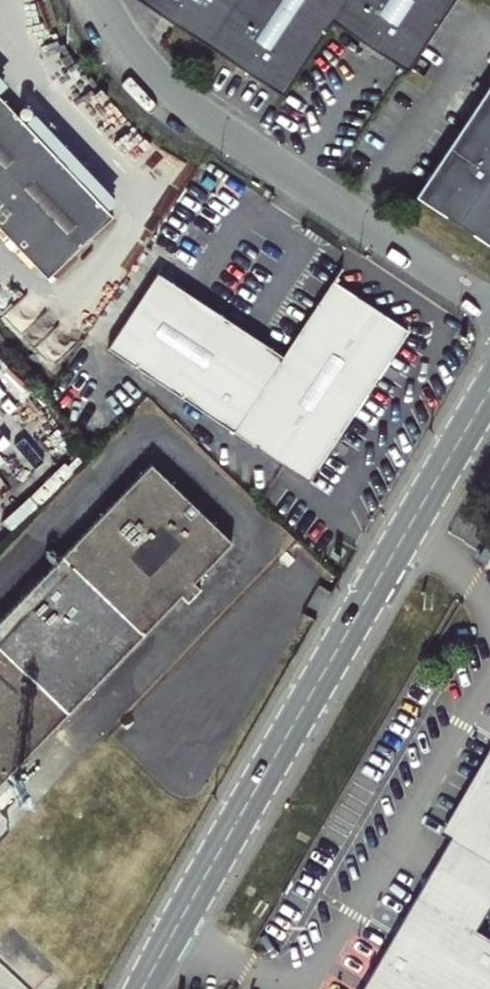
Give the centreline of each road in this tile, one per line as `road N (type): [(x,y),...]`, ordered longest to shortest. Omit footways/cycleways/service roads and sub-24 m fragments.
road 1 (secondary): [(489,360),(128,988)]
road 2 (secondary): [(152,988),(489,419)]
road 3 (unclassified): [(489,309),(173,95),(140,62),(103,0)]

